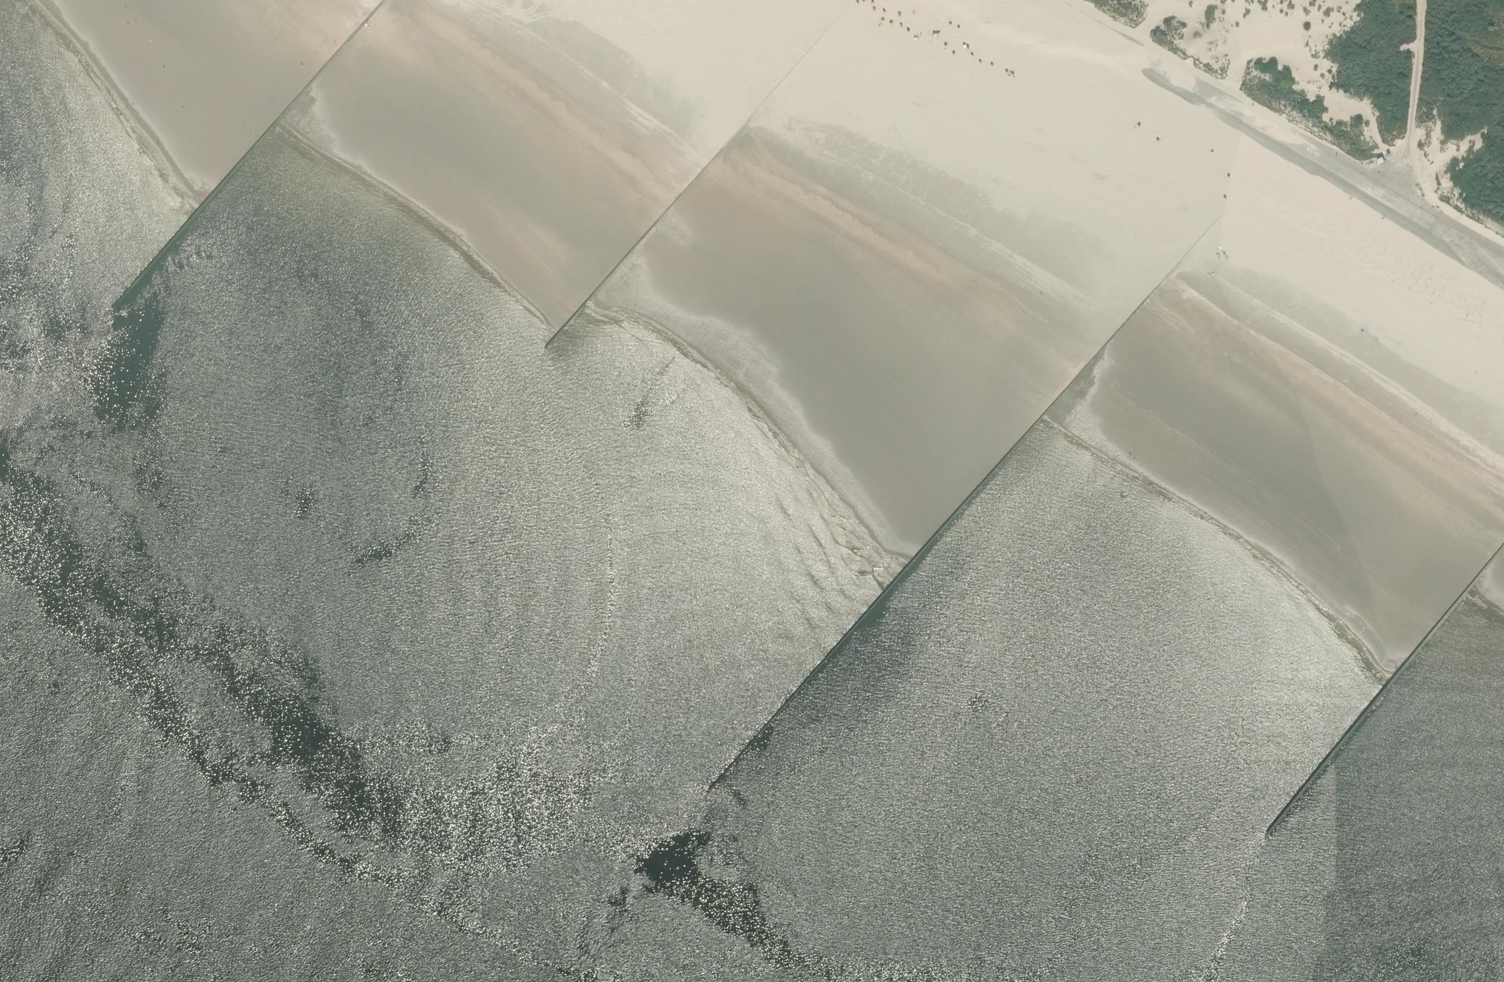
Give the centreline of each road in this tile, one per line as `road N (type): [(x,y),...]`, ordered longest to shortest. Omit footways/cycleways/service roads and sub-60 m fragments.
road 1 (track): [(1423,0),(1423,67),(1391,185)]
road 2 (track): [(1503,249),(1391,185)]

